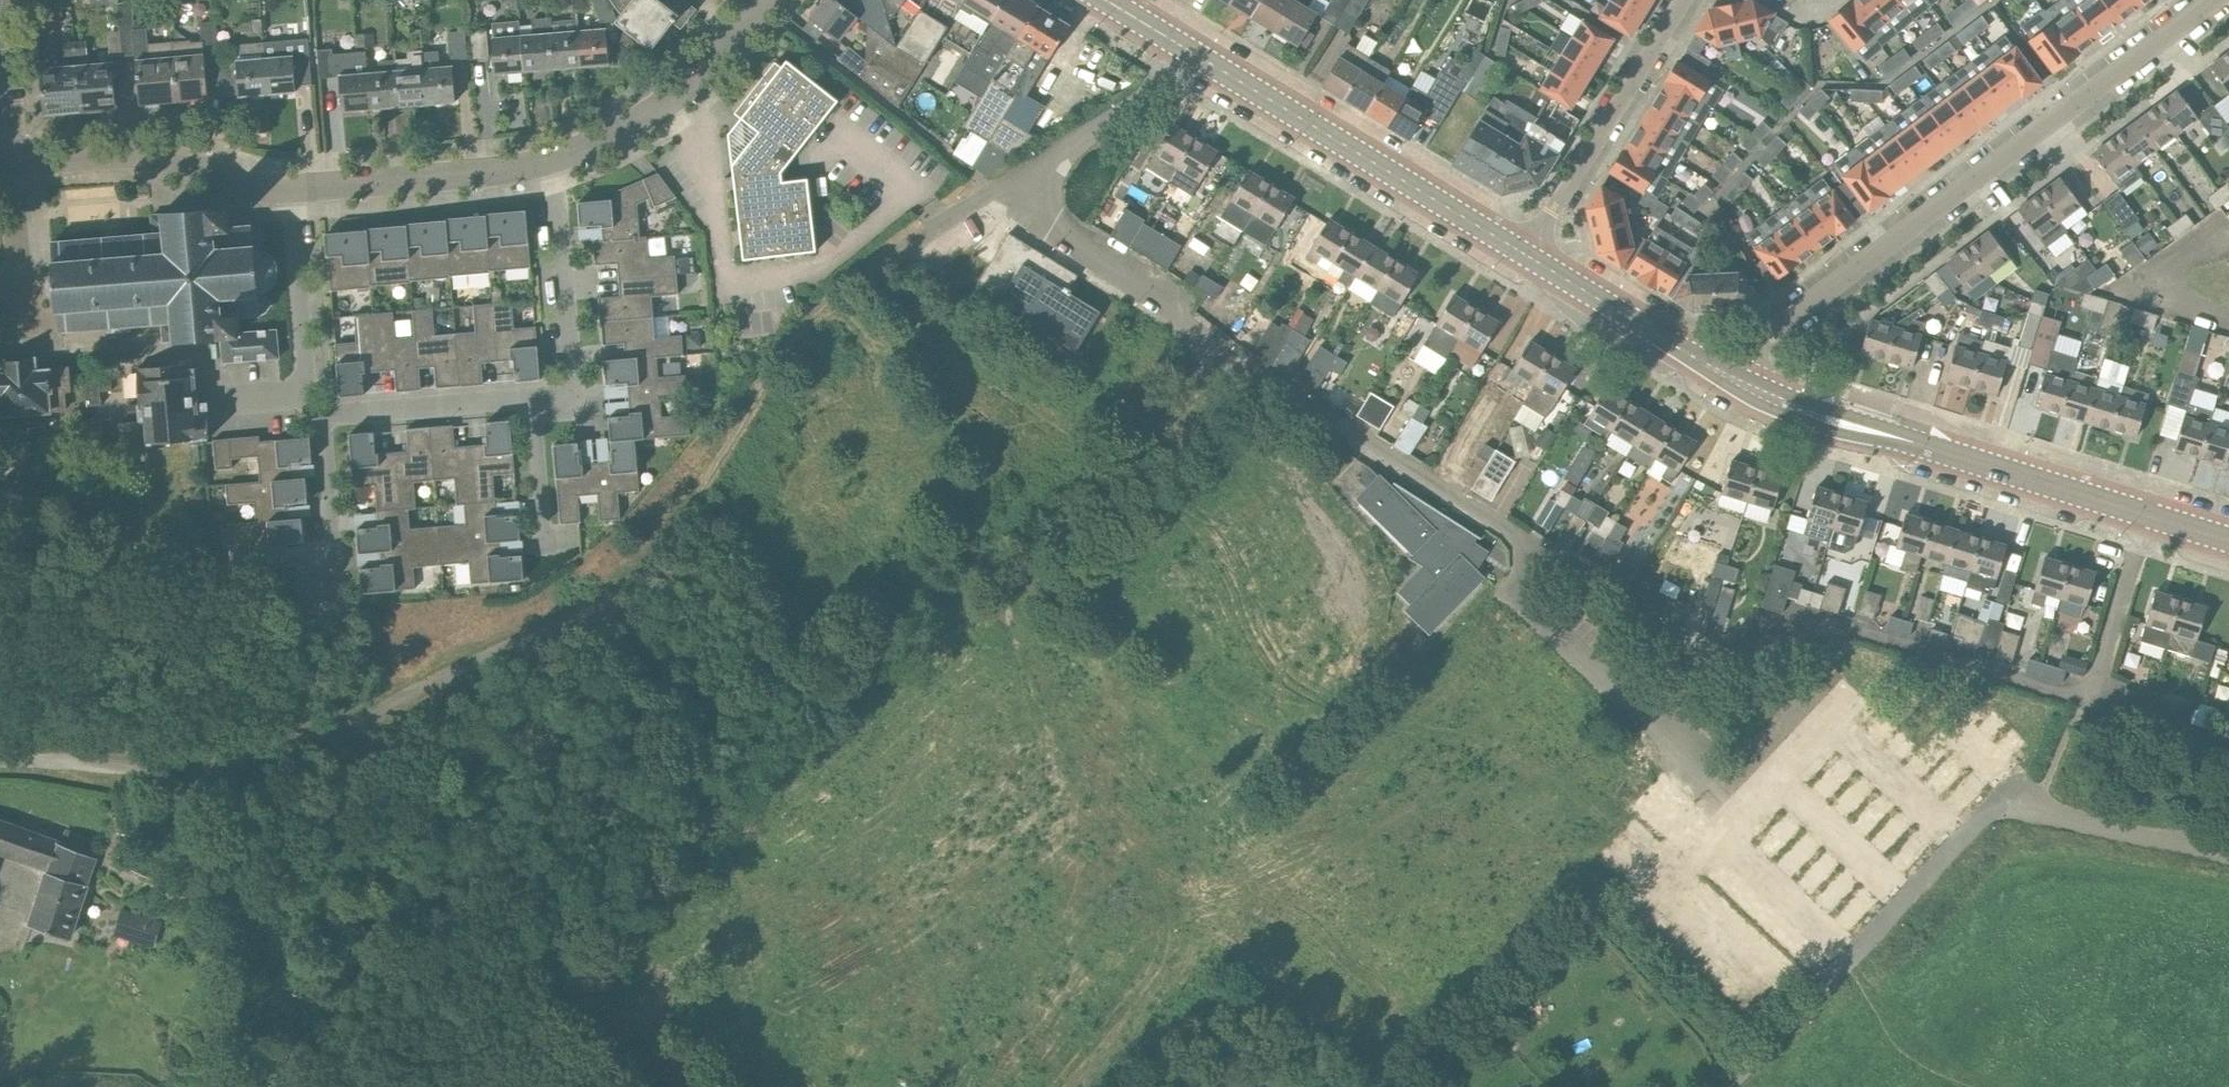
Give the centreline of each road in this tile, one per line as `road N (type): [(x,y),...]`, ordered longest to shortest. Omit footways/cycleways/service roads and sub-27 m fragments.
road 1 (unclassified): [(1620,600),(1228,347),(1042,205),(1020,165)]
road 2 (track): [(0,761),(50,755),(185,767),(275,759),(610,602)]
road 3 (residential): [(1722,374),(2221,0)]
road 4 (unclassified): [(2084,697),(1829,624),(1794,624),(1735,654),(1710,655),(1624,602)]
road 5 (tertiary): [(2144,515),(1812,413),(1722,374)]
road 6 (track): [(610,602),(688,512),(795,331),(870,266)]
road 7 (unclassified): [(1724,1086),(2008,789)]
road 8 (tertiary): [(1526,255),(1194,50)]
road 9 (residential): [(302,189),(220,179),(147,141),(0,157)]
road 10 (residential): [(1526,255),(1686,0)]
road 11 (residential): [(529,398),(579,393),(558,158)]
road 12 (residential): [(558,158),(528,169),(302,189)]
road 13 (residential): [(750,0),(634,119),(558,158)]
road 14 (tertiary): [(1722,374),(1526,255)]
road 15 (unclassified): [(2228,848),(2008,789)]
road 16 (residential): [(302,189),(323,411)]
road 17 (unclassified): [(1020,165),(1194,50)]
road 18 (residential): [(323,411),(529,398)]
road 19 (unclassified): [(2084,697),(2144,515)]
road 20 (unclassified): [(870,266),(1020,165)]
road 21 (residential): [(323,411),(339,587)]
road 22 (unclassified): [(2228,743),(2084,697)]
road 23 (residential): [(529,398),(541,541)]

